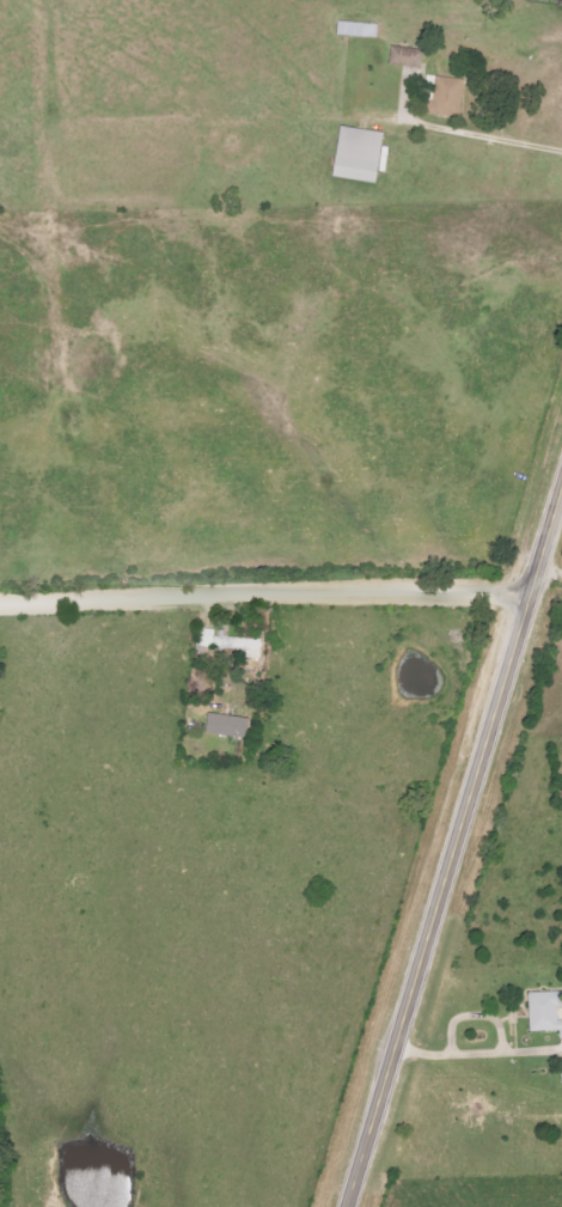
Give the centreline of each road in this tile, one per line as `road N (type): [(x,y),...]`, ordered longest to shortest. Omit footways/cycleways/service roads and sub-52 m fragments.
road 1 (secondary): [(561,499),(349,1206)]
road 2 (residential): [(0,604),(534,593)]

